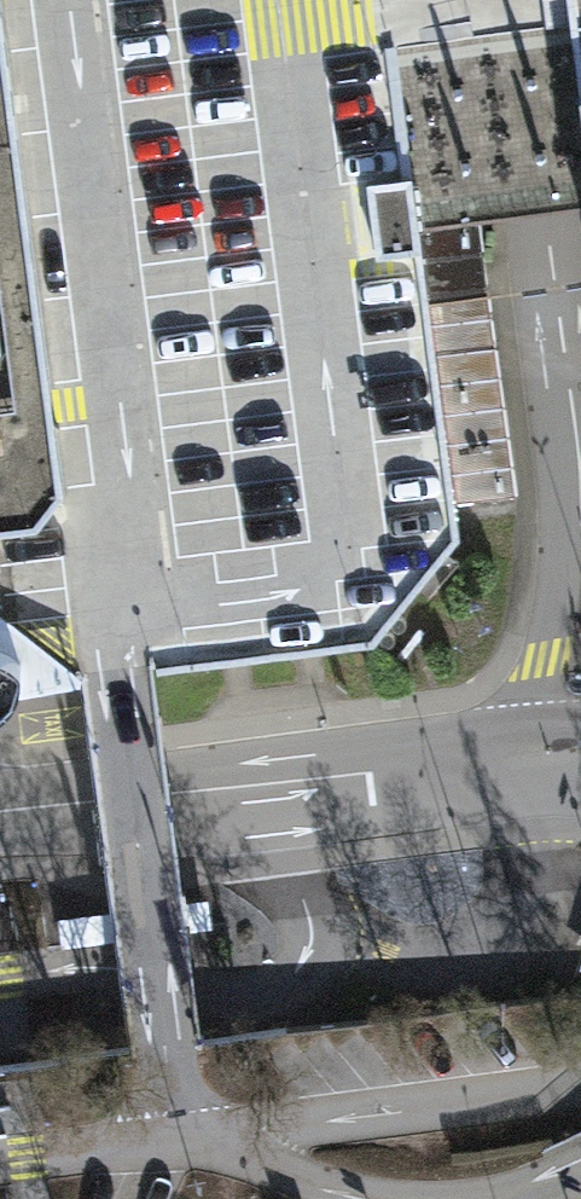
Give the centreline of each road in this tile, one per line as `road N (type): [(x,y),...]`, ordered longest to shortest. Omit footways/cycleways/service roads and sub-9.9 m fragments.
road 1 (unclassified): [(502,756),(0,815)]
road 2 (unclassified): [(570,413),(517,0)]
road 3 (unclassified): [(502,756),(554,624),(570,413)]

